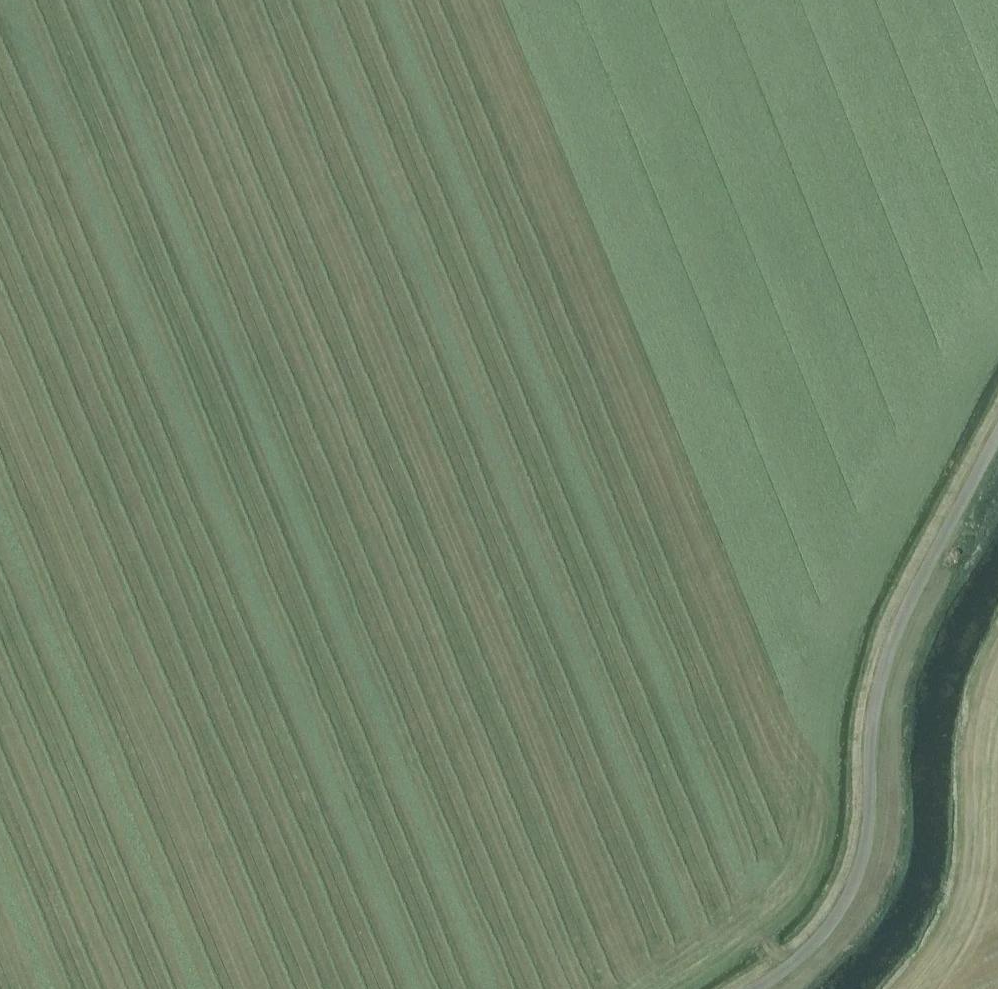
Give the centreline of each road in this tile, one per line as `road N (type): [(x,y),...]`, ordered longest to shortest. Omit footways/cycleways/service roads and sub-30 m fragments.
road 1 (unclassified): [(732,988),(823,915),(841,887),(854,842),(871,675),(897,607),(997,419)]

